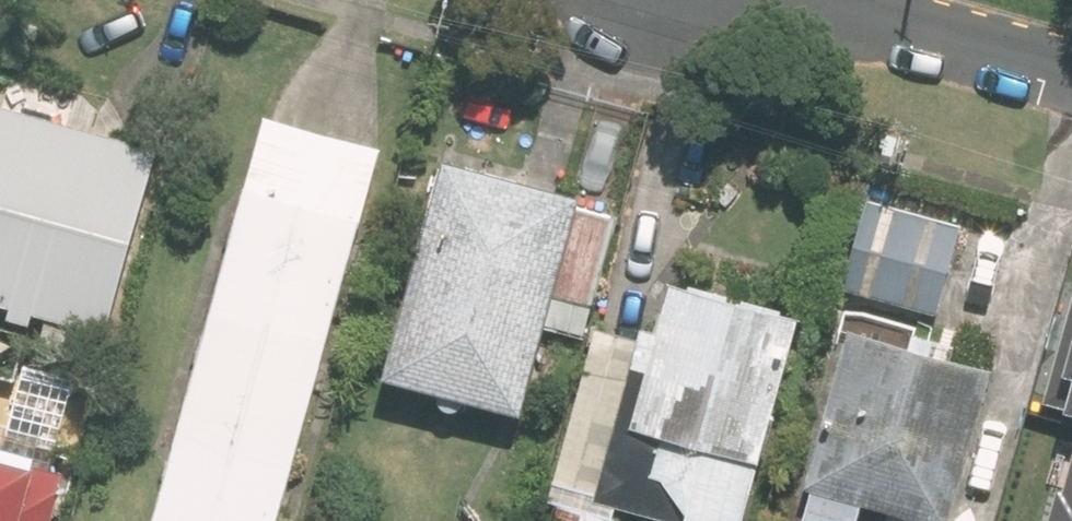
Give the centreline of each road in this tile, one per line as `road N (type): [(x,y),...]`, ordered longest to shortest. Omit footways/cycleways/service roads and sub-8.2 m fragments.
road 1 (residential): [(1071,68),(829,0)]

